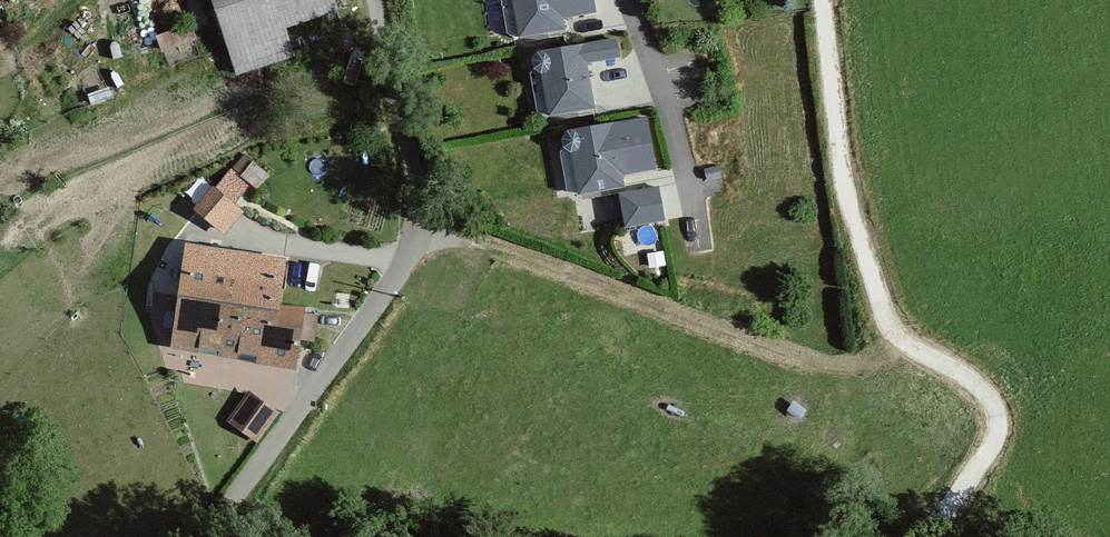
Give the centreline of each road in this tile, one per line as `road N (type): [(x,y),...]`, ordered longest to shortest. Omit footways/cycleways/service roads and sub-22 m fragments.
road 1 (residential): [(384,0),(418,191),(409,256),(247,495),(201,536)]
road 2 (track): [(419,227),(823,366),(858,368)]
road 3 (track): [(920,536),(1000,444),(999,399),(990,386),(949,372),(858,368)]

